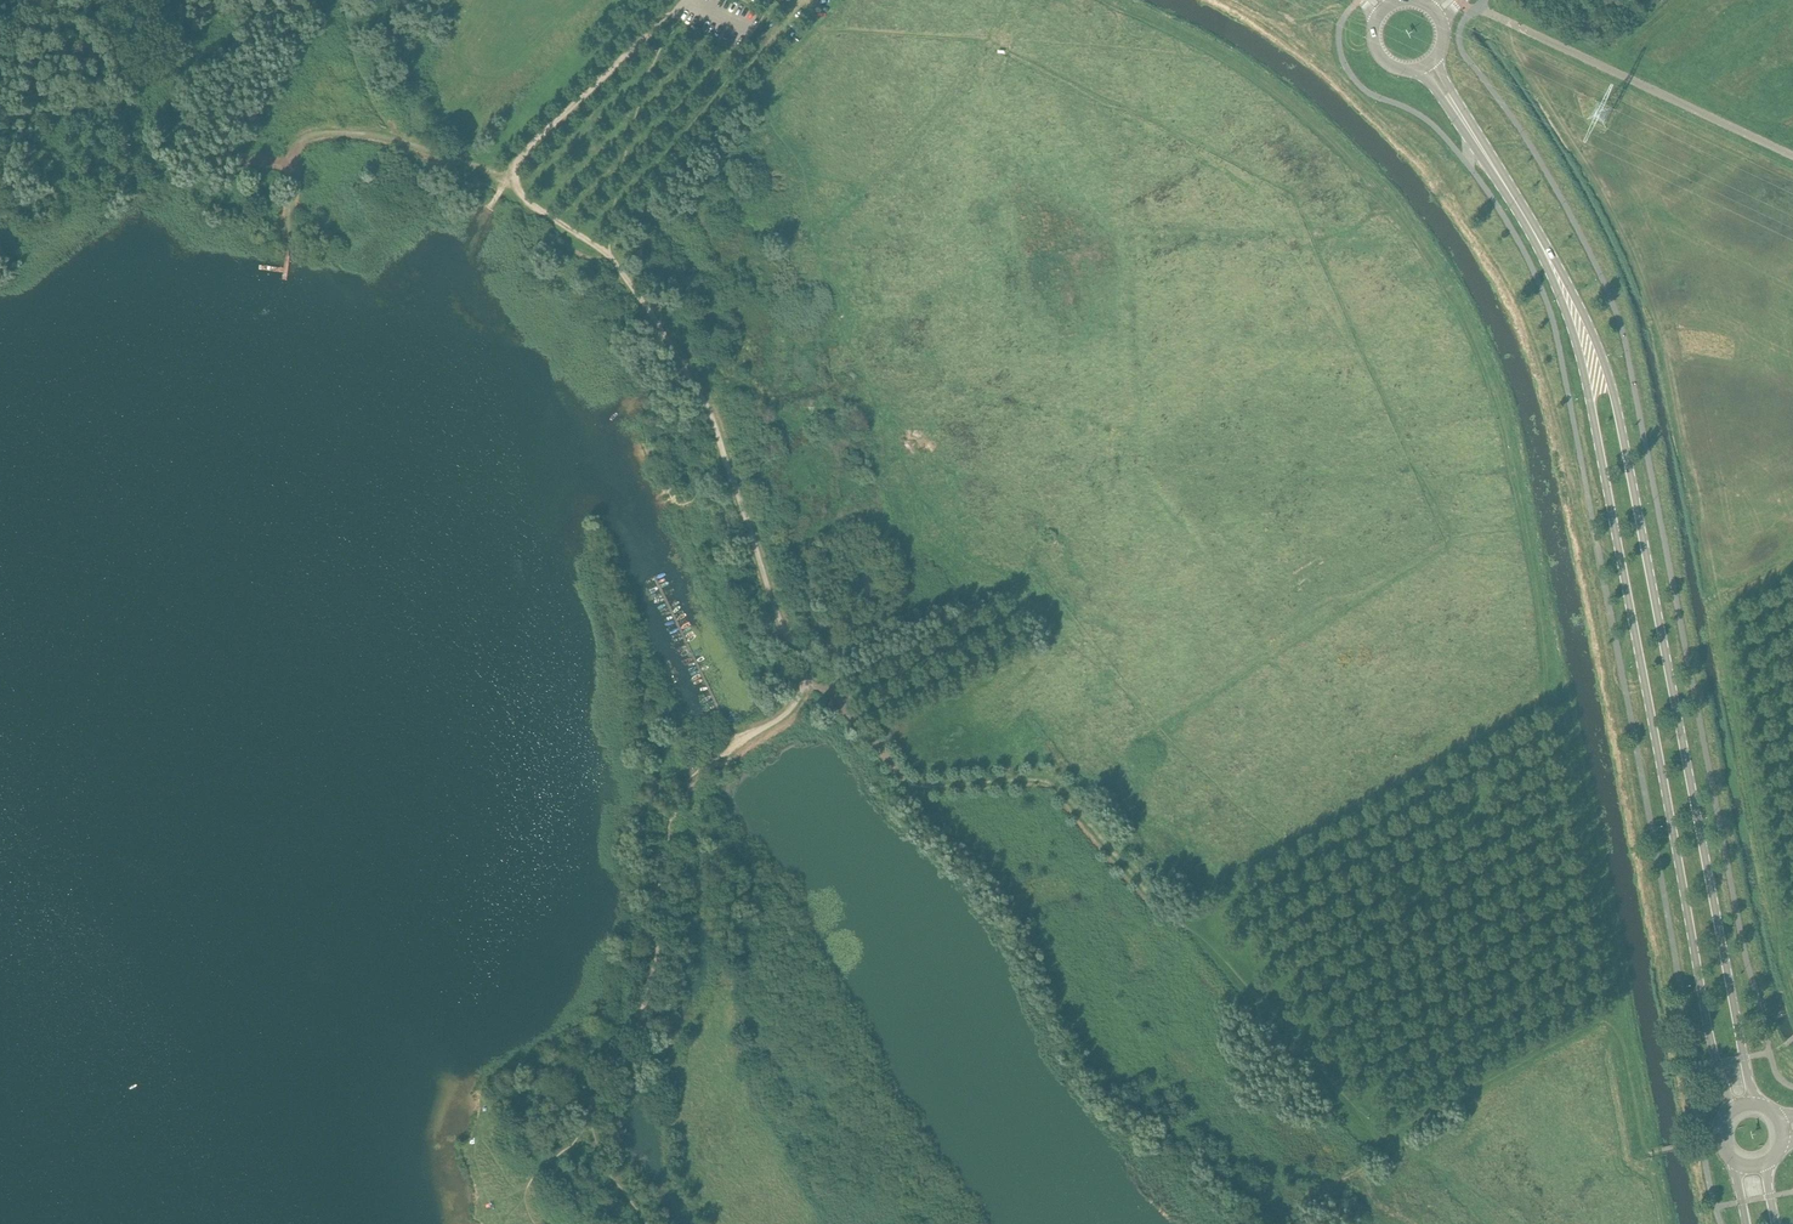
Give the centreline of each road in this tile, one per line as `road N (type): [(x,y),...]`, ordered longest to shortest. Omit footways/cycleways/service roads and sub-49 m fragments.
road 1 (tertiary): [(1760,1104),(1609,374),(1558,264),(1445,78),(1441,50)]
road 2 (tertiary): [(1407,72),(1434,86),(1522,218),(1579,349),(1730,1110)]
road 3 (track): [(671,20),(524,155),(515,180),(523,199),(616,268),(673,344),(793,640),(804,677),(799,702),(706,765)]
road 4 (track): [(804,677),(842,697),(909,784),(1036,781),(1060,790),(1384,1159)]
road 5 (track): [(516,187),(394,141),(321,134),(300,138),(290,150)]

